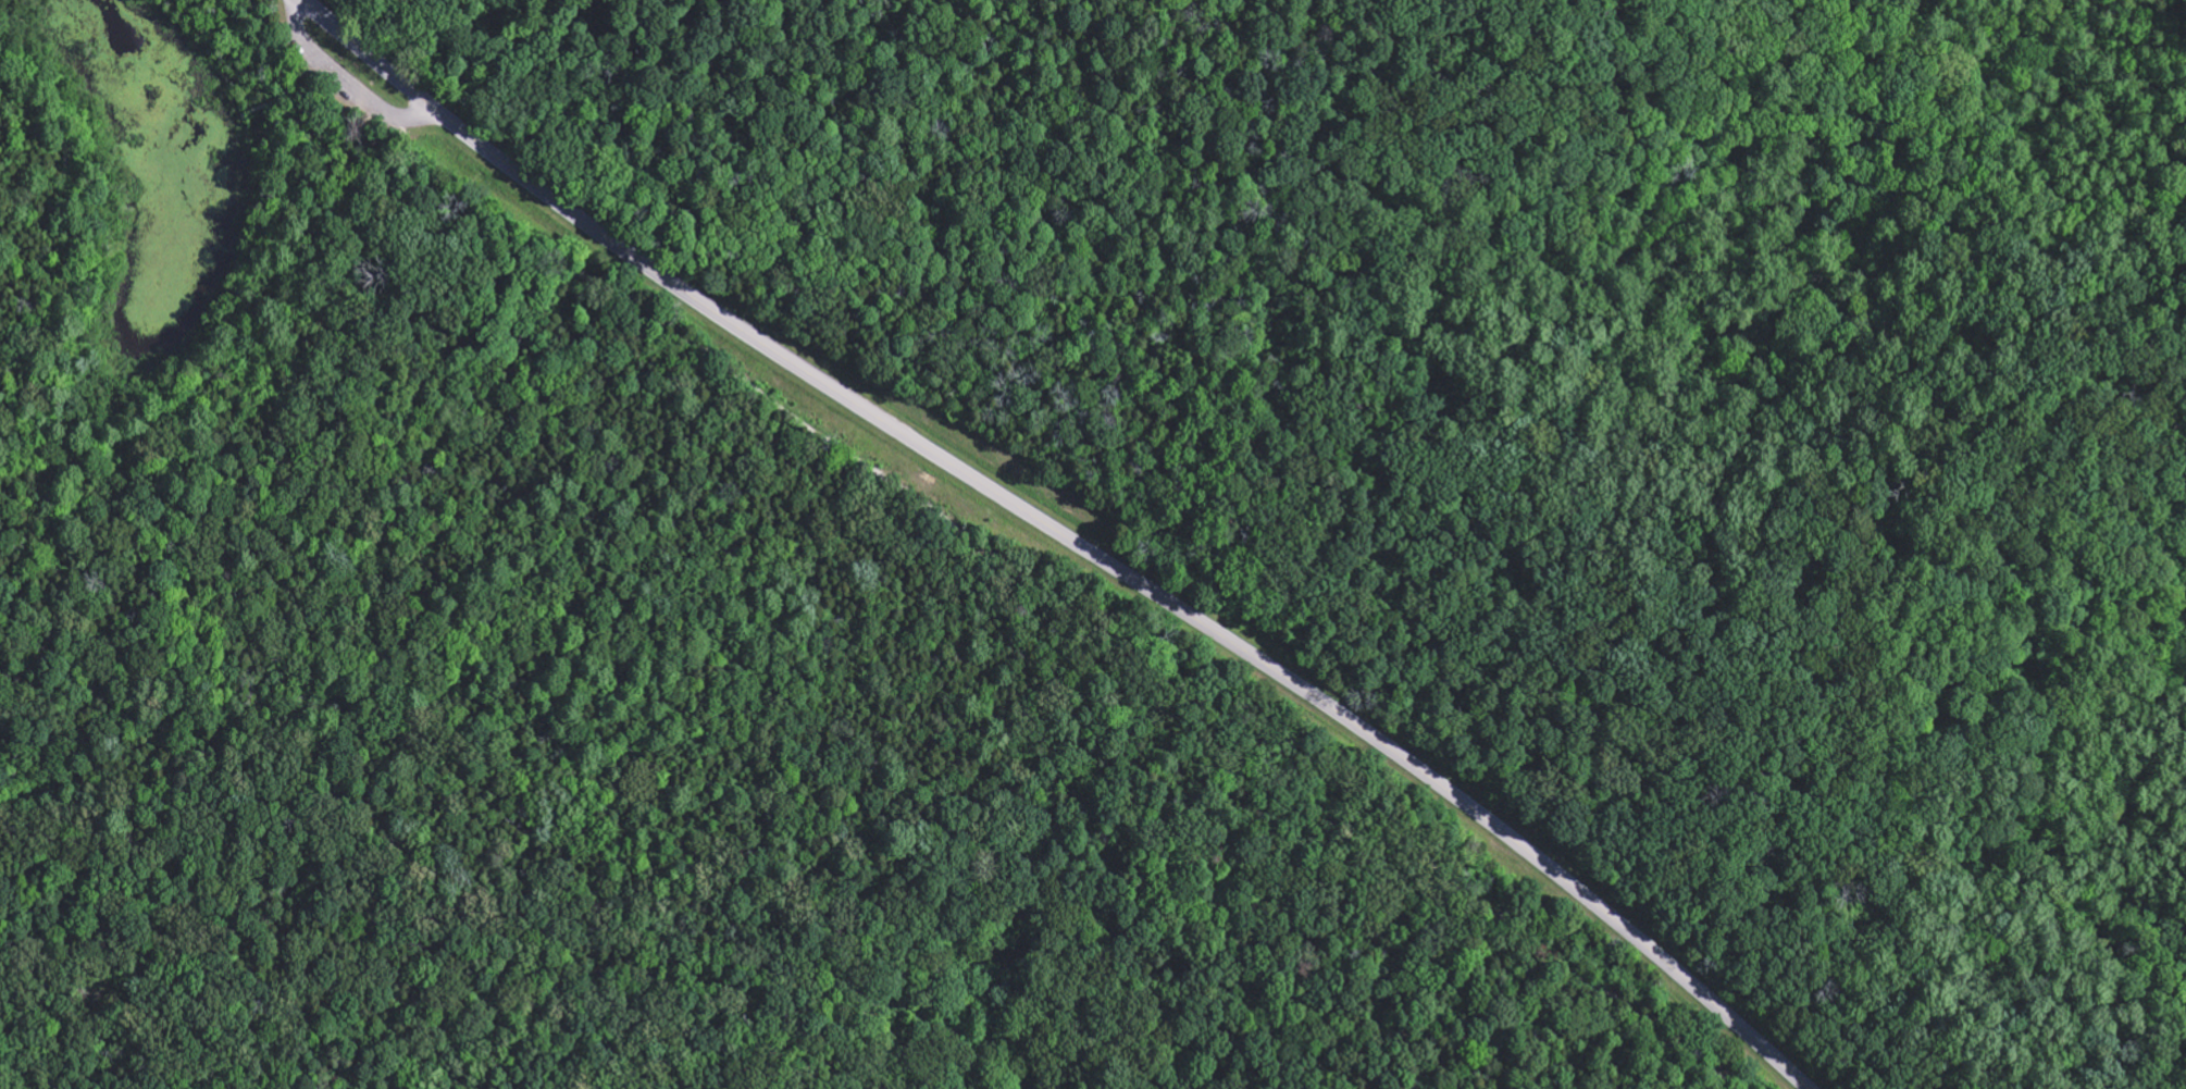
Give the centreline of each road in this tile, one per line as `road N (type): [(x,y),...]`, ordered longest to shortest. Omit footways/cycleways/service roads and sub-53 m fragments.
road 1 (secondary): [(304,0),(661,281),(1346,720),(1672,970),(1799,1088)]

